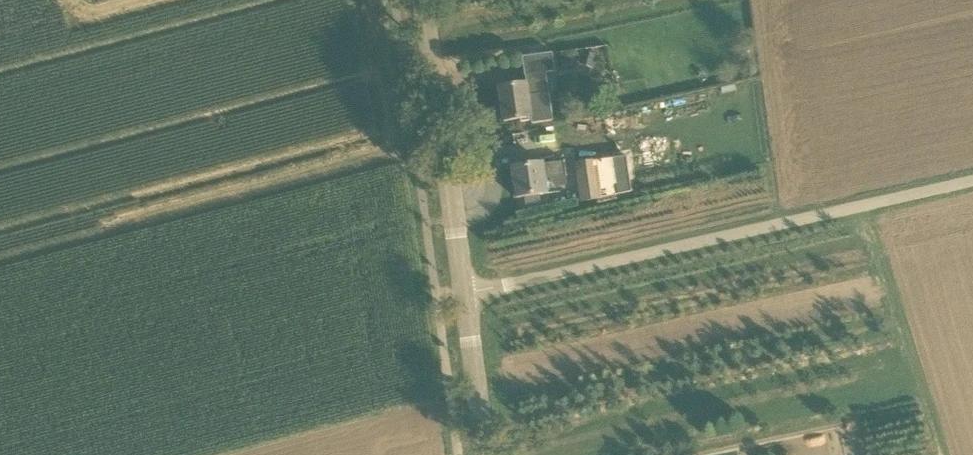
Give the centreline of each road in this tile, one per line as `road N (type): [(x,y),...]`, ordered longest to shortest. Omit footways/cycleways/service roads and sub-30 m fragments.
road 1 (unclassified): [(464,309),(972,196)]
road 2 (tertiary): [(464,309),(424,0)]
road 3 (tertiary): [(484,454),(464,309)]

